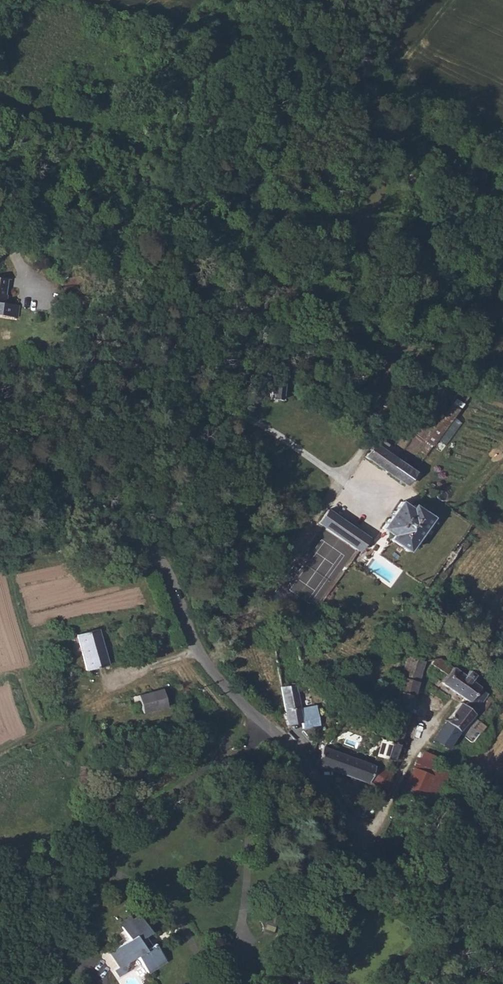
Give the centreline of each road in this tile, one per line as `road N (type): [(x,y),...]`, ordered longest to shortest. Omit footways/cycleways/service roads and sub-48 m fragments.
road 1 (tertiary): [(502,939),(461,920),(380,859),(324,785),(221,682),(147,545),(0,475)]
road 2 (track): [(0,409),(71,402),(233,414),(298,446),(375,504)]
road 3 (track): [(206,662),(340,478)]

